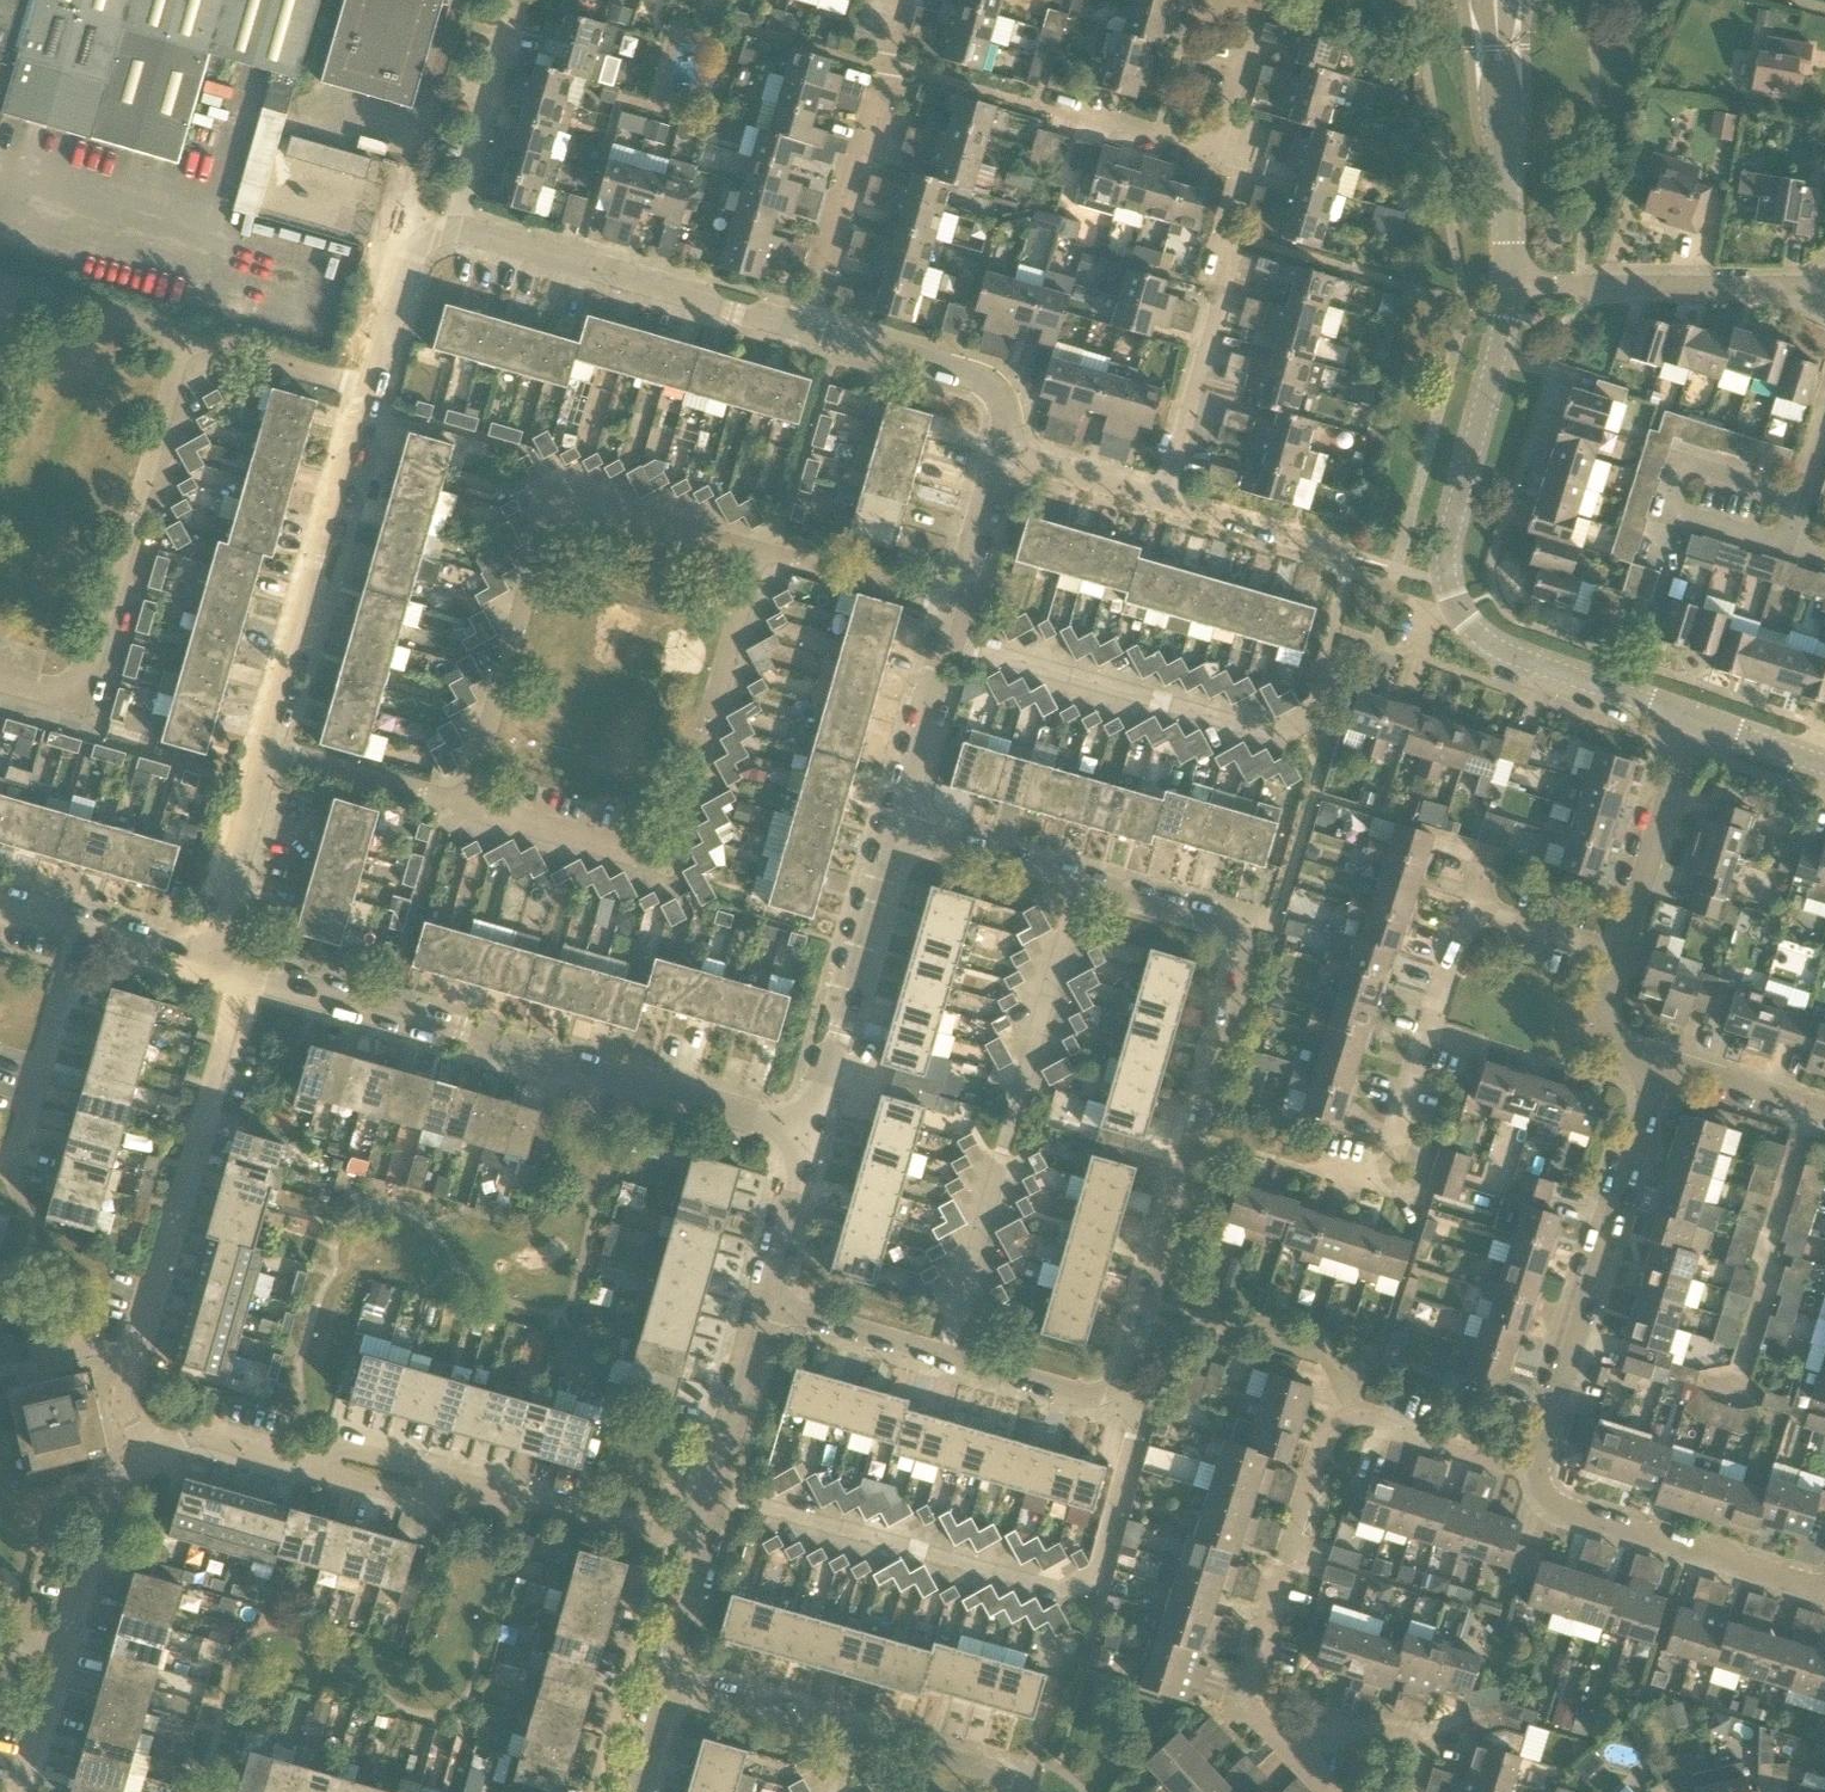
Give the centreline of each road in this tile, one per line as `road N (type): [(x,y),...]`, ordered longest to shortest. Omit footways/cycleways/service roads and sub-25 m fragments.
road 1 (residential): [(763,1316),(1098,1412),(1121,1393),(1227,988),(1214,940),(892,826)]
road 2 (residential): [(947,641),(1273,734),(1315,712),(1351,553),(1160,499)]
road 3 (residential): [(1695,720),(1489,645),(1447,583),(1446,555),(1511,287)]
road 4 (residential): [(202,965),(361,393)]
road 5 (residential): [(808,1140),(239,975)]
road 6 (residential): [(1160,499),(1226,262),(1219,235),(1237,164),(1222,152),(1252,20),(1193,4)]
road 7 (residential): [(158,1460),(195,1443),(301,1466),(352,1451),(700,1544)]
road 8 (residential): [(158,1460),(128,1411),(133,1365),(239,975)]
road 9 (residential): [(1538,1474),(1660,1062)]
road 10 (residential): [(24,1791),(93,1524),(126,1476),(158,1460)]
road 11 (residential): [(455,226),(805,329)]
road 12 (residential): [(1066,1592),(715,1497)]
road 13 (residential): [(94,676),(194,341)]
road 14 (residential): [(997,1791),(978,1771),(669,1681)]
road 15 (residential): [(901,0),(805,329)]
road 16 (residential): [(892,826),(808,1140)]
road 17 (residential): [(1356,1411),(1327,1424),(1243,1695)]
road 18 (residential): [(1538,1474),(1562,1507),(1805,1586),(1824,1585)]
road 19 (residential): [(1511,287),(1819,287)]
road 20 (residential): [(1734,1386),(1810,1106)]
road 21 (residential): [(1511,287),(1495,0)]
road 22 (residential): [(1385,1180),(1469,906)]
road 23 (residential): [(805,329),(974,378),(998,396),(1009,418),(999,450)]
road 24 (residential): [(74,929),(16,1142),(0,1163)]
road 25 (residential): [(194,341),(44,295),(21,296),(0,359)]
road 26 (residential): [(1618,951),(1695,720)]
road 27 (residential): [(455,226),(466,145),(509,0)]
road 28 (residential): [(361,393),(406,245),(455,226)]
road 29 (residential): [(999,450),(947,641)]
road 30 (residential): [(1538,1474),(1447,1450),(1356,1411)]
road 31 (residential): [(947,641),(892,826)]
road 32 (residential): [(763,1316),(715,1497)]
road 33 (residential): [(808,1140),(763,1316)]
road 34 (residential): [(1356,1411),(1332,1365),(1210,1328)]
road 35 (residential): [(361,393),(194,341)]
road 36 (residential): [(1160,499),(999,450)]
road 37 (residential): [(1670,513),(1673,480),(1686,468),(1798,503)]
road 38 (residential): [(1810,1106),(1660,1062)]
road 39 (residential): [(1618,951),(1469,906)]
road 40 (residential): [(700,1544),(669,1681)]
road 41 (residential): [(1660,1062),(1626,1046),(1608,1021),(1606,989),(1618,951)]
road 42 (residential): [(1824,766),(1695,720)]
road 43 (residential): [(1403,1791),(1417,1751),(1394,1738),(1329,1728)]
road 44 (residential): [(202,965),(74,929)]
road 45 (residential): [(1243,1695),(1327,1791)]

